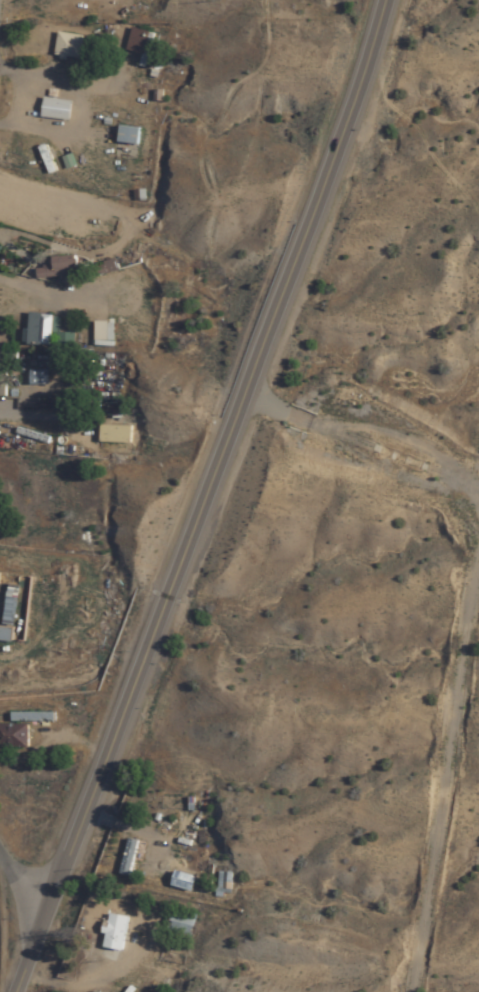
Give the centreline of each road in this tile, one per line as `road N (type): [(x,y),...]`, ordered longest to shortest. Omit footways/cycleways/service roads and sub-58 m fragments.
road 1 (secondary): [(14,991),(346,125)]
road 2 (residential): [(0,355),(92,327),(140,218),(145,113),(82,45),(0,36)]
road 3 (secondary): [(346,125),(384,0)]

